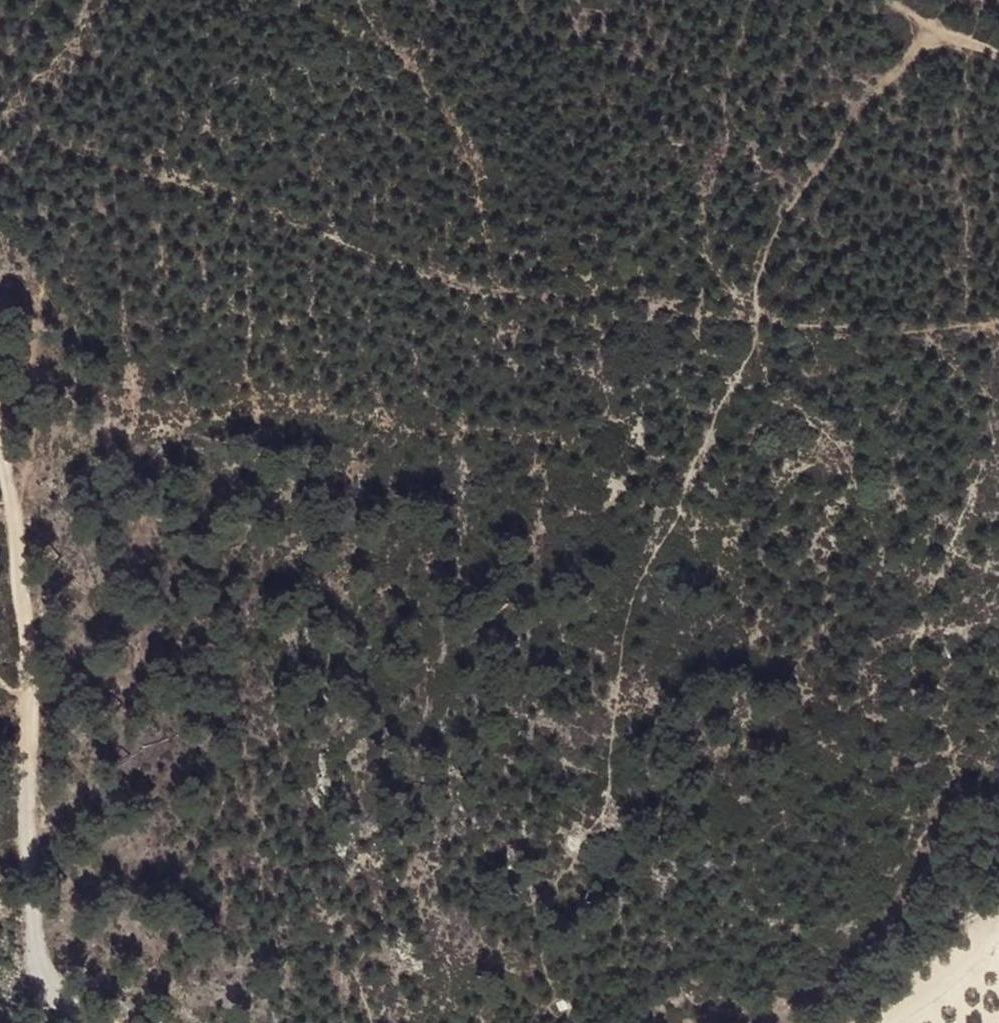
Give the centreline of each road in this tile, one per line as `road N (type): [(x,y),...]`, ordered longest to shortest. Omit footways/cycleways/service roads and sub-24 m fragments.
road 1 (track): [(93,1022),(67,1006),(42,969),(32,916),(25,596),(0,457)]

